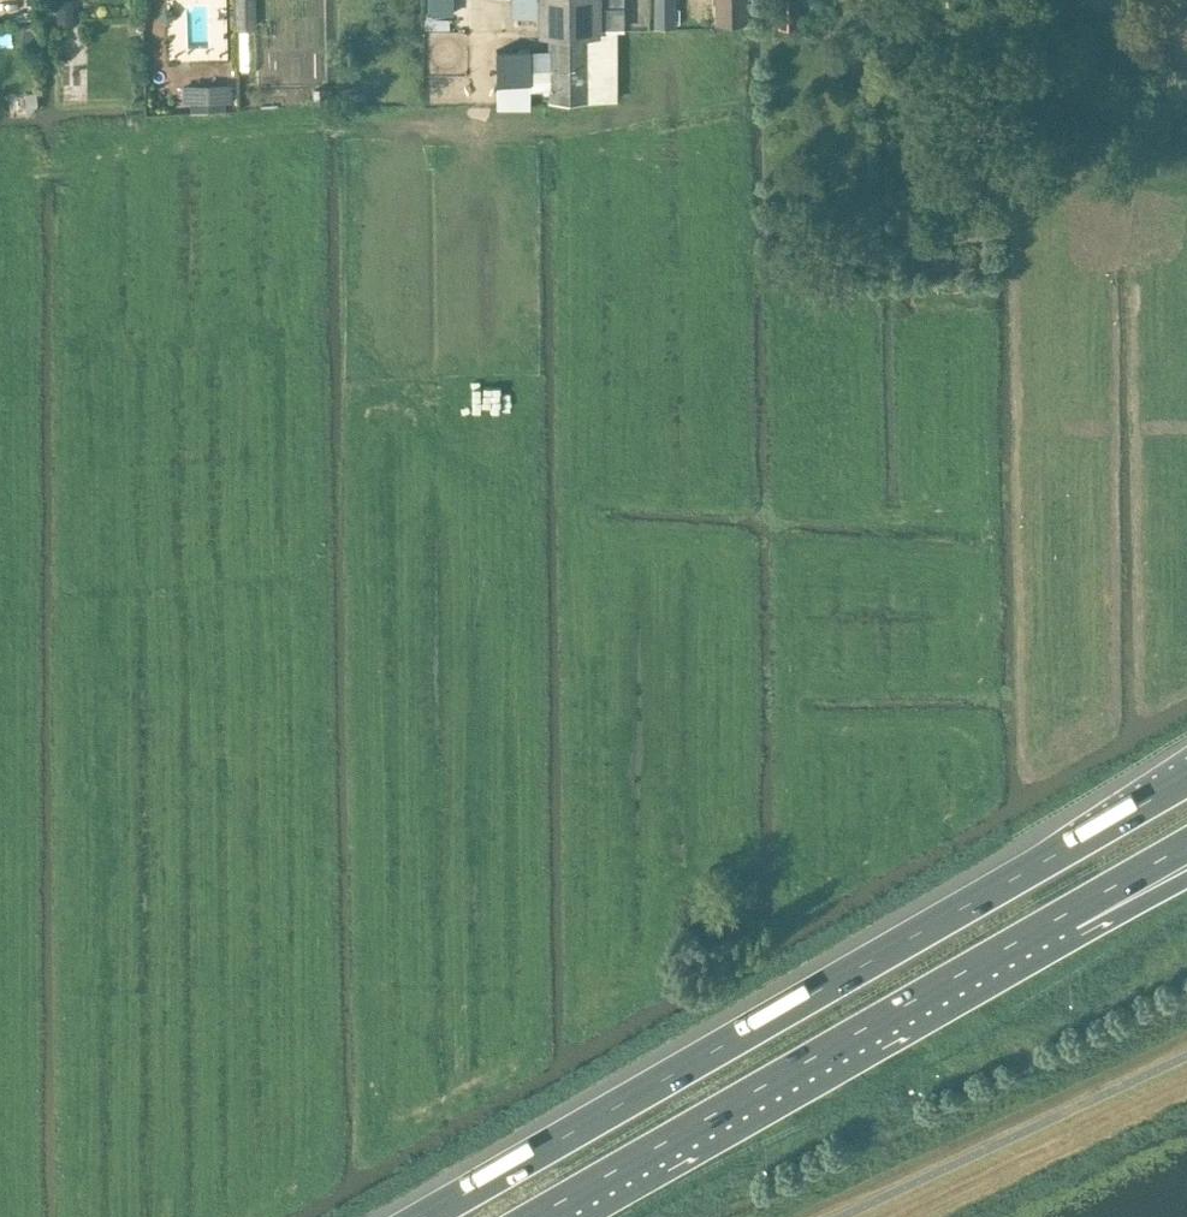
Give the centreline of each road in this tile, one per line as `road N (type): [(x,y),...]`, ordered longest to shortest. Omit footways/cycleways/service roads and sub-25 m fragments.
road 1 (motorway): [(1186,778),(421,1216)]
road 2 (motorway): [(532,1216),(1062,916)]
road 3 (motorway): [(1062,916),(1186,844)]
road 4 (motorway): [(1062,916),(1186,870)]

